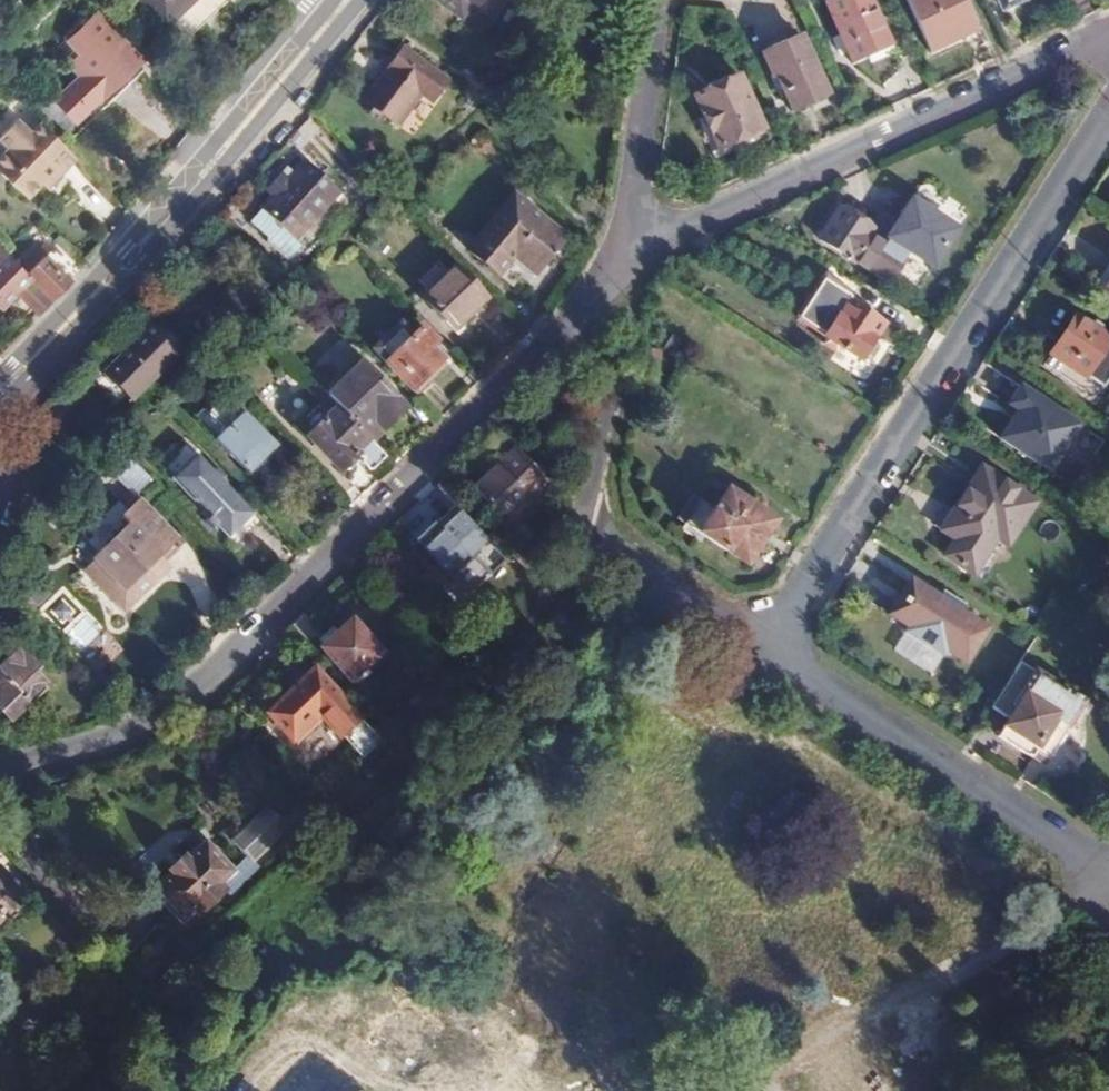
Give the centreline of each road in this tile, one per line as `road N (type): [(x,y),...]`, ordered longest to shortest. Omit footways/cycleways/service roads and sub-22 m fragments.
road 1 (residential): [(623,261),(180,710),(135,739),(0,779)]
road 2 (residential): [(761,641),(1108,109)]
road 3 (residential): [(1108,45),(1055,57),(623,261)]
road 4 (tertiary): [(0,407),(142,260),(329,38)]
road 5 (tertiary): [(319,26),(130,247),(0,378)]
road 6 (track): [(738,1090),(810,1045),(994,975),(1108,898)]
road 7 (residential): [(1108,873),(761,641)]
road 8 (residential): [(761,641),(591,545),(584,525),(603,384)]
road 9 (residential): [(623,261),(653,0)]

